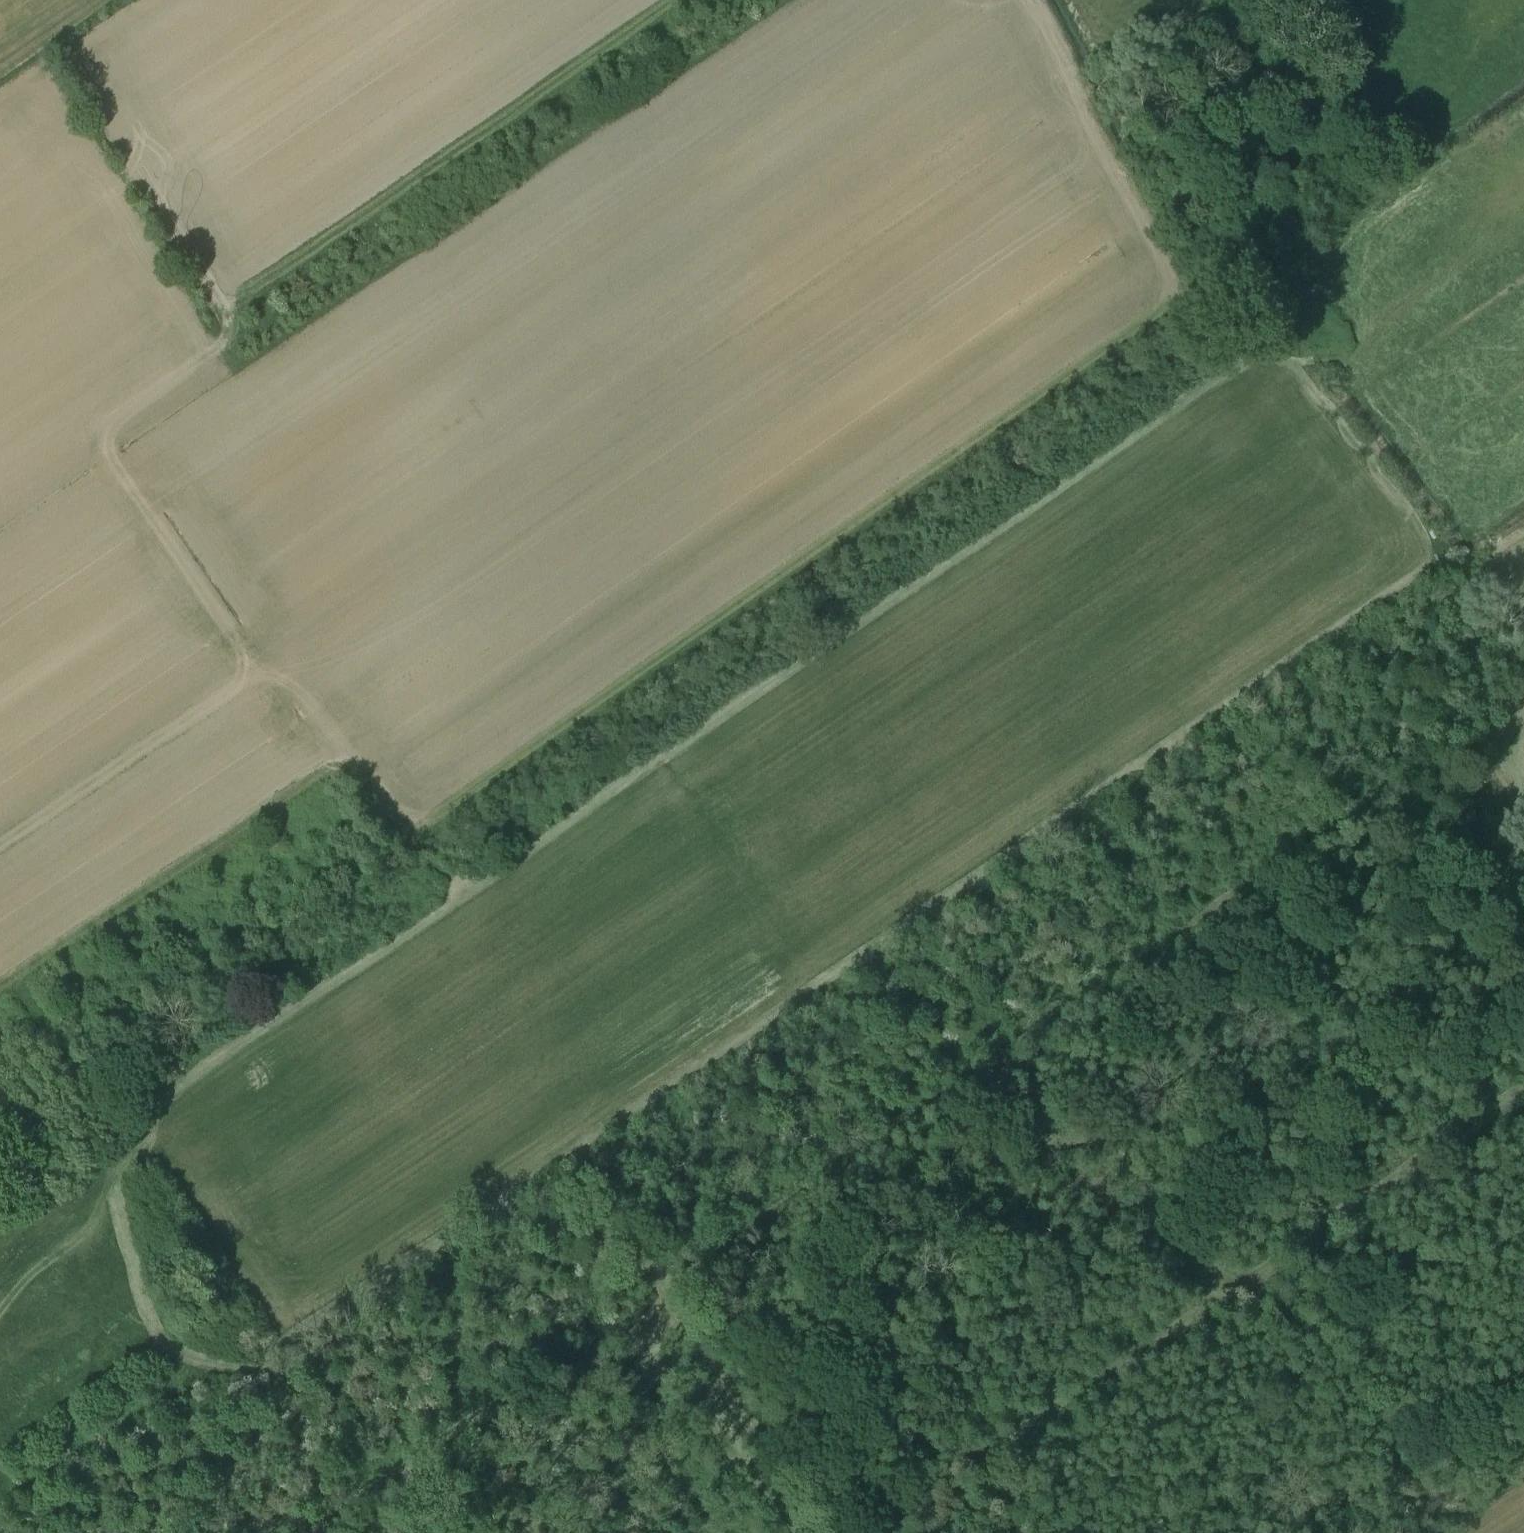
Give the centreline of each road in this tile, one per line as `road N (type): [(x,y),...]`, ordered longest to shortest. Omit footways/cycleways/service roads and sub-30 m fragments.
road 1 (track): [(0,843),(263,666)]
road 2 (track): [(149,1133),(0,1297)]

